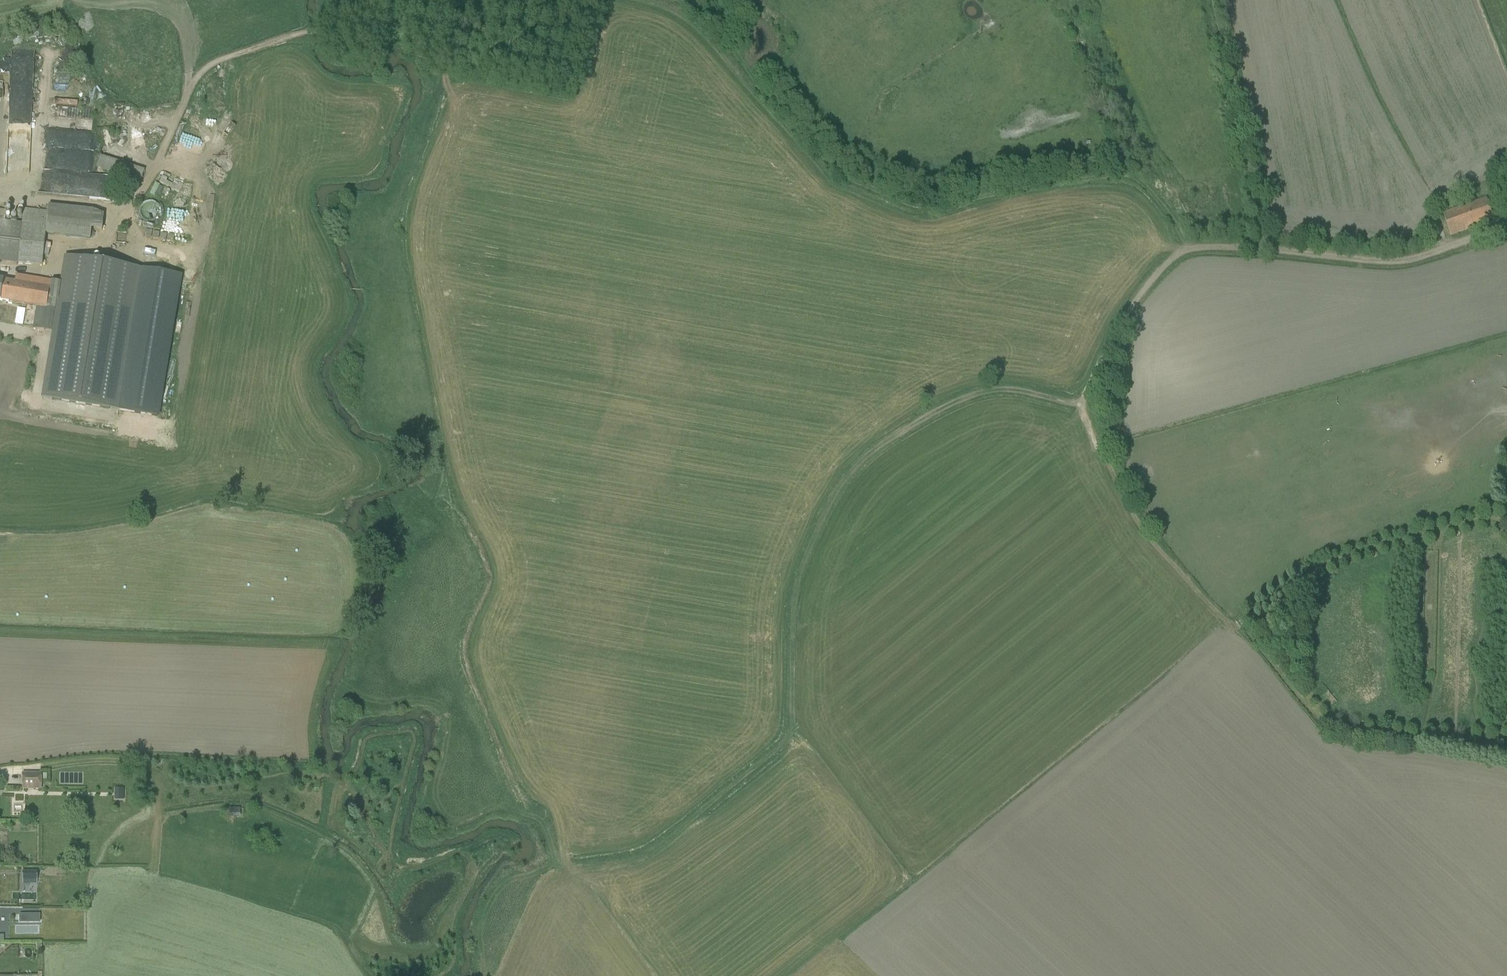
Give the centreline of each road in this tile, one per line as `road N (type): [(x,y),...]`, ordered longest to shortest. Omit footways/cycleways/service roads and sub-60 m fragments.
road 1 (track): [(565,867),(650,850),(784,743),(800,569),(837,489),(869,454),(980,393),(1022,391),(1072,403)]
road 2 (track): [(1506,226),(1395,260),(1190,249),(1144,288),(1089,390),(1072,403)]
road 3 (track): [(1214,0),(1267,249)]

